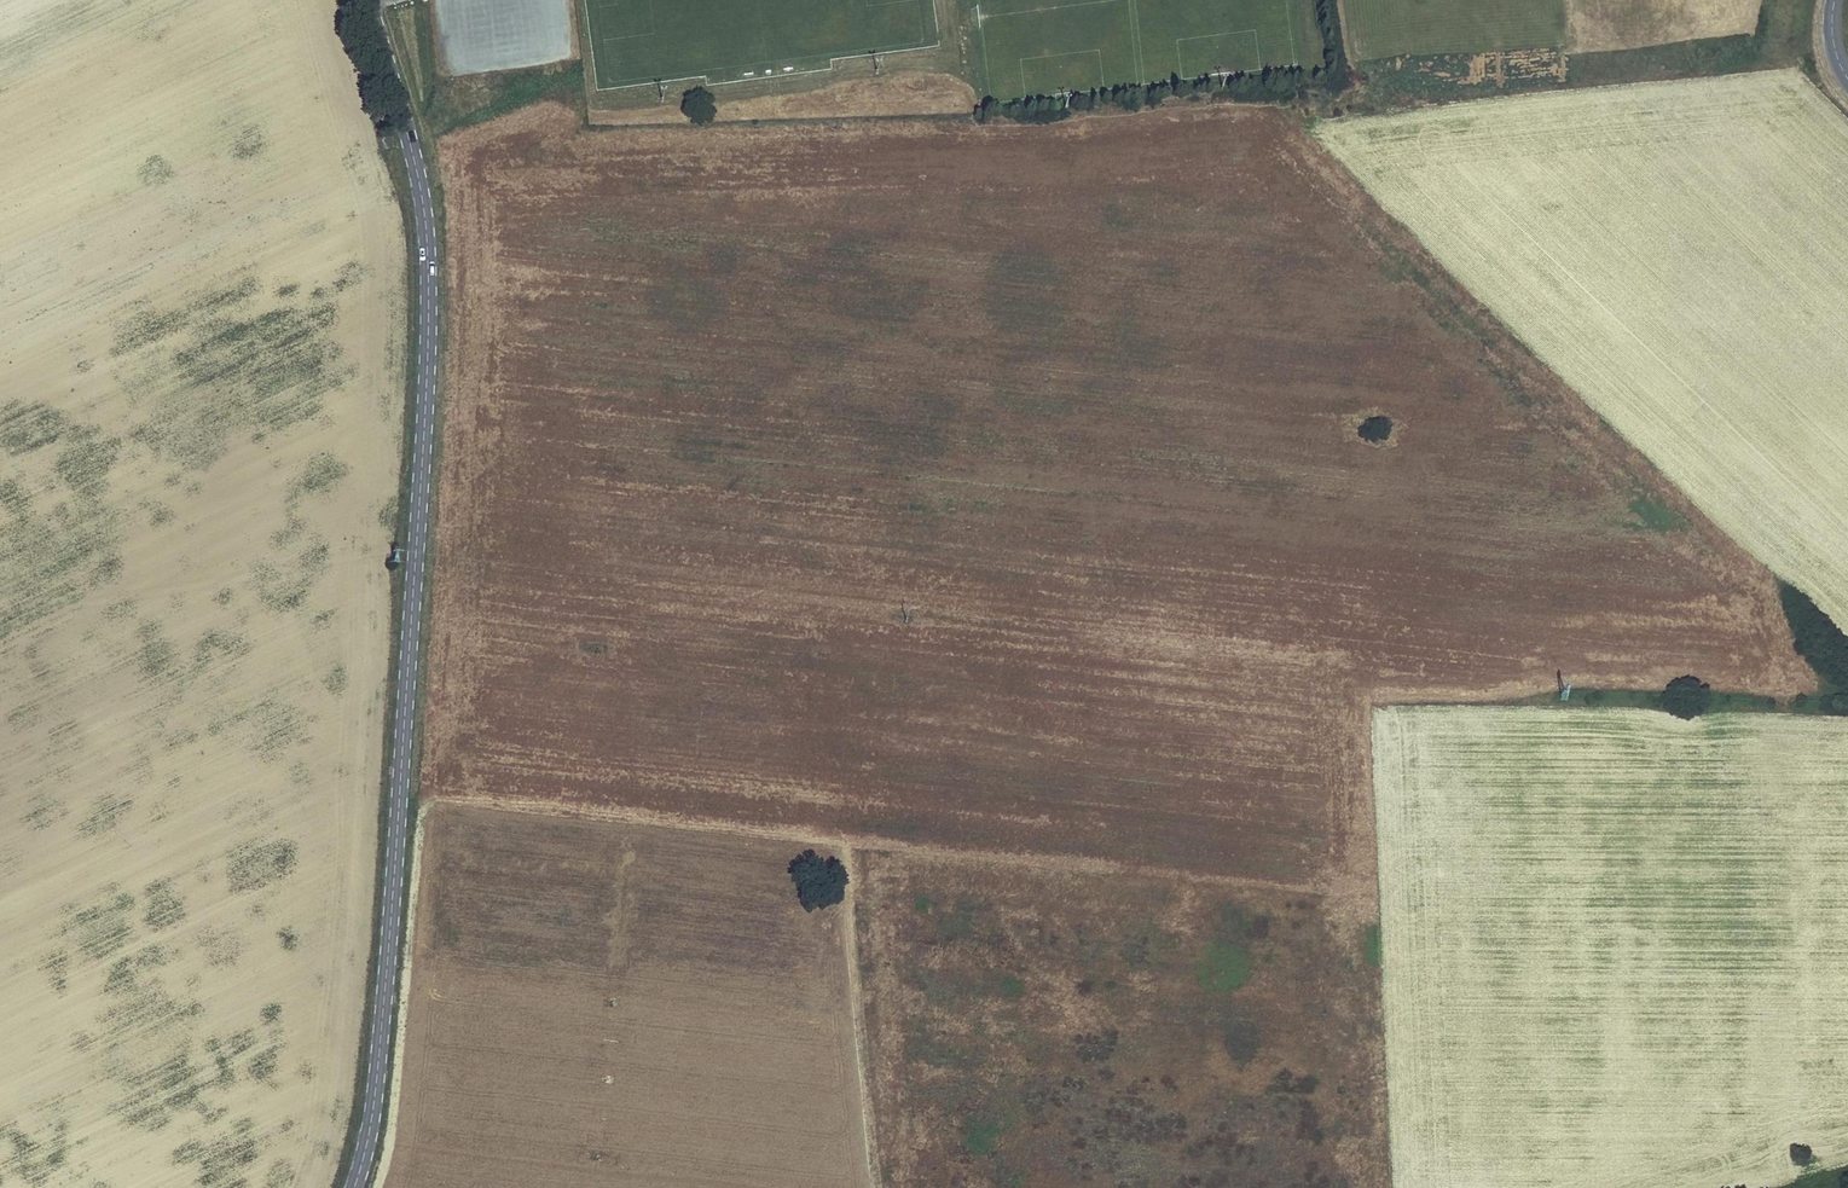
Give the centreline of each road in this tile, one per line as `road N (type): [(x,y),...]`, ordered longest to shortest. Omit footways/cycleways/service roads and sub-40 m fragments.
road 1 (unclassified): [(368,0),(417,163),(429,324),(383,1006),(354,1187)]

